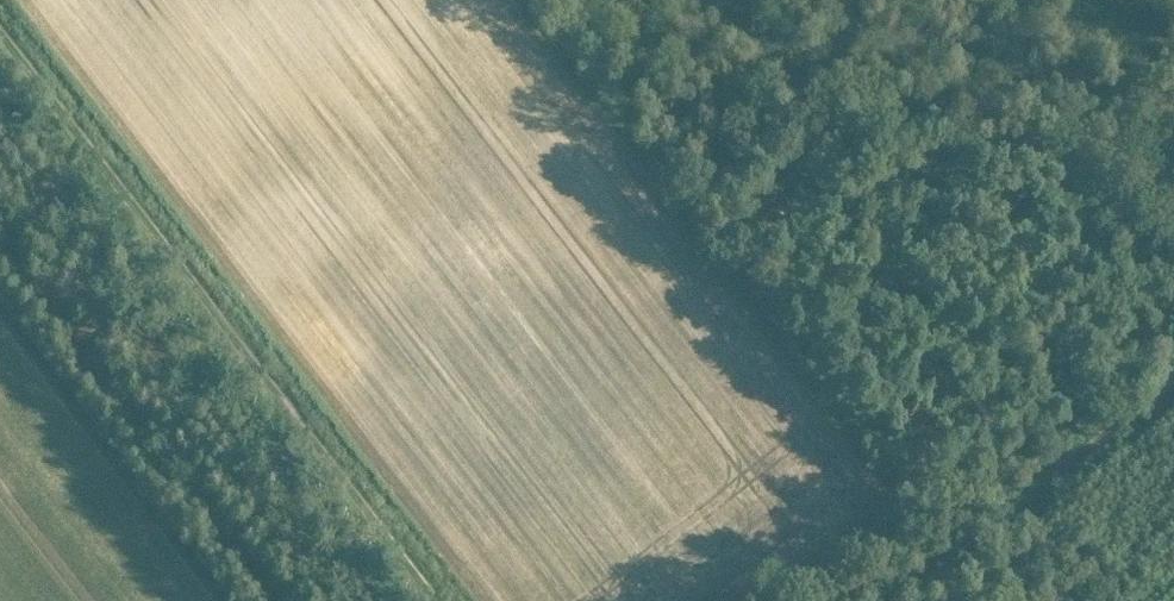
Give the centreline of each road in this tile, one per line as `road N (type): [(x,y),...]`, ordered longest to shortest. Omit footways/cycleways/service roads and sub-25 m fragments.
road 1 (track): [(0,51),(433,600)]

